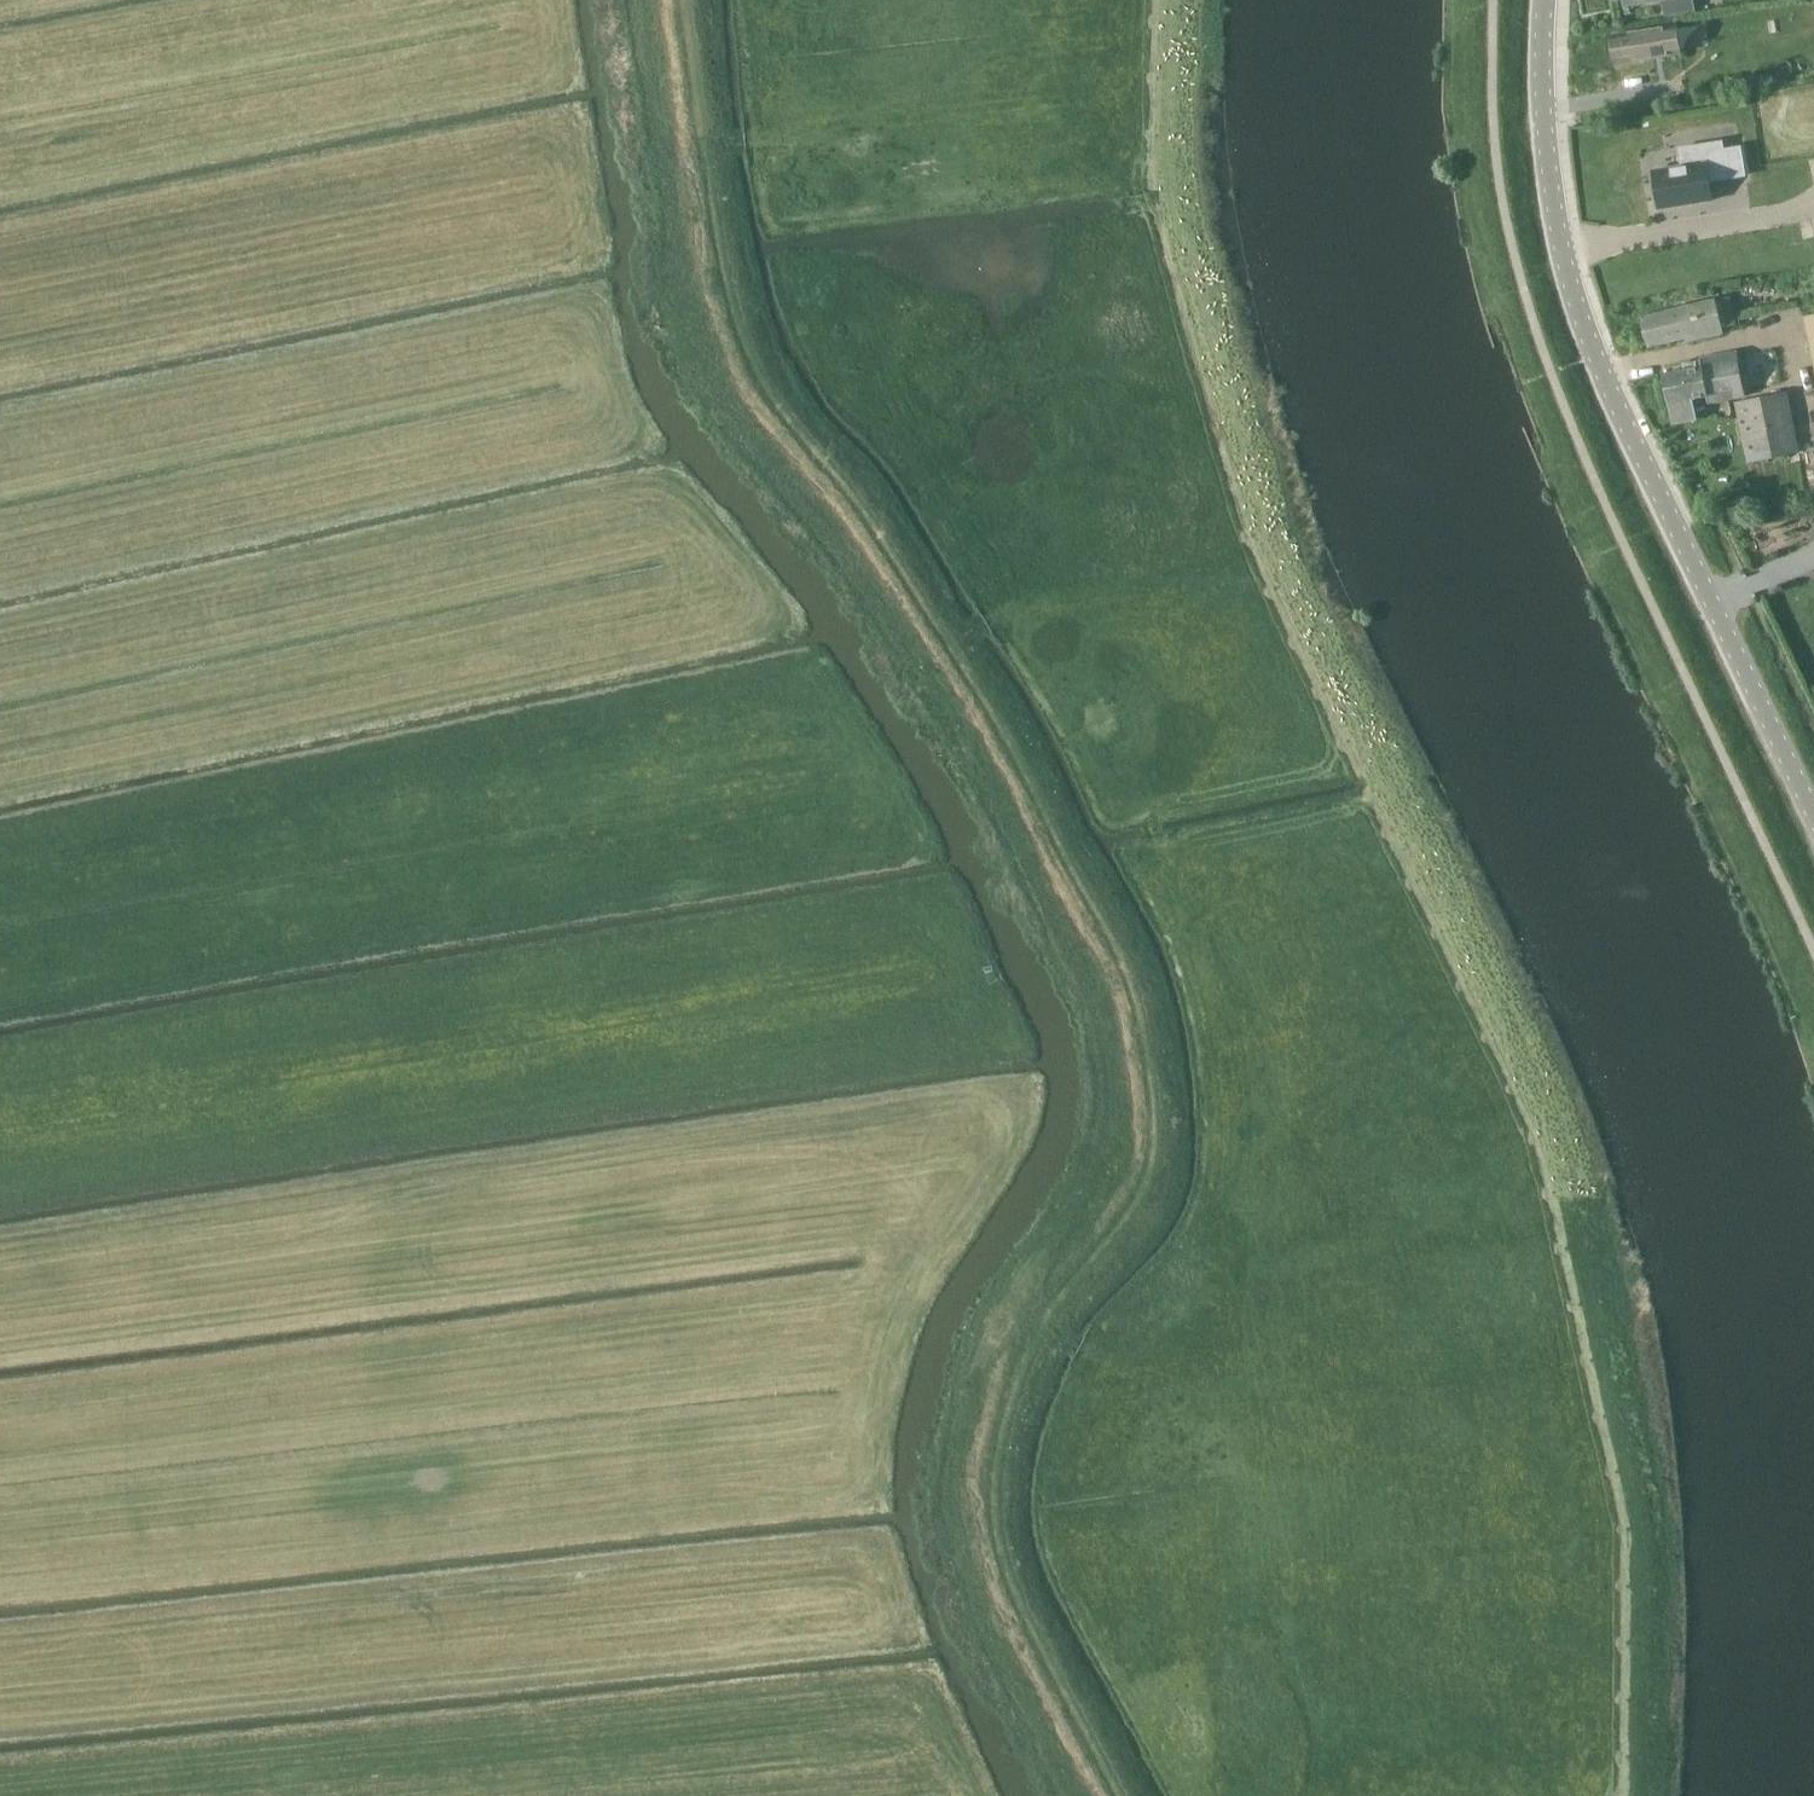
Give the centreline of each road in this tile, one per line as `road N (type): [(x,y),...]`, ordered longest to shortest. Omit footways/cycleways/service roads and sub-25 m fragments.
road 1 (tertiary): [(1813,810),(1573,289),(1551,205),(1541,105),(1545,0)]

